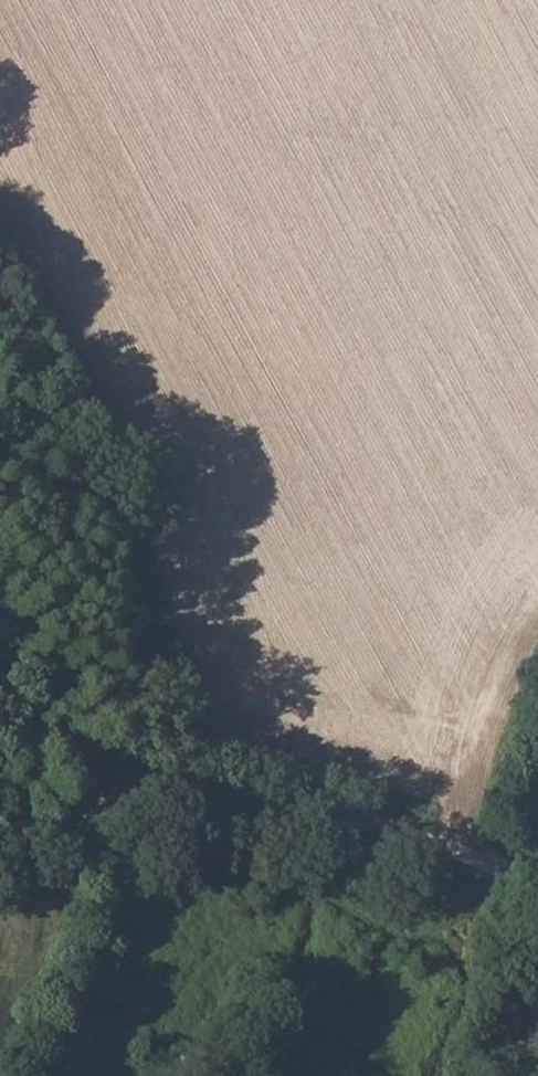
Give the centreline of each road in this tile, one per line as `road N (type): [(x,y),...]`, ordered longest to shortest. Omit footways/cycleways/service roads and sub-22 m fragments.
road 1 (unclassified): [(0,839),(97,803),(209,794),(361,821),(537,881)]

